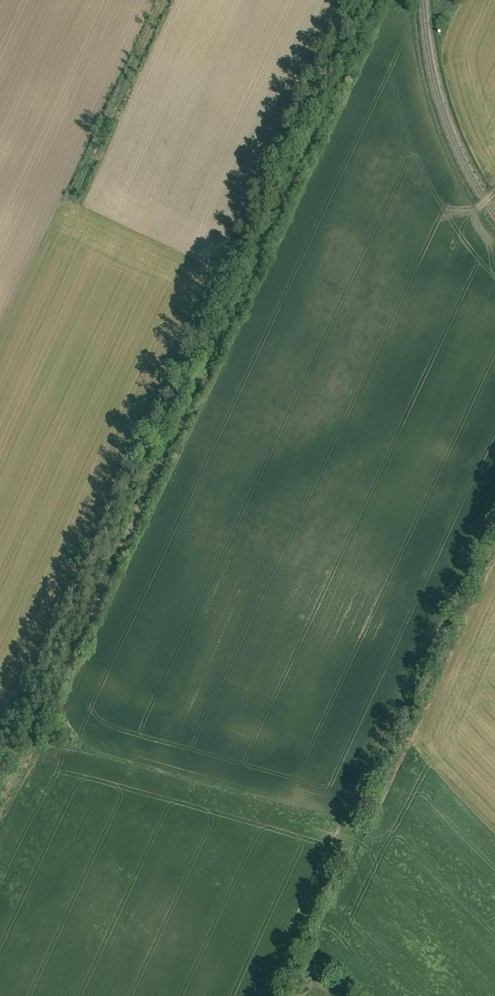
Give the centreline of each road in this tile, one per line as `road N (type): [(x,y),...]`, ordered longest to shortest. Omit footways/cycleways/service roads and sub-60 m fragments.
road 1 (track): [(167,0),(75,188)]

